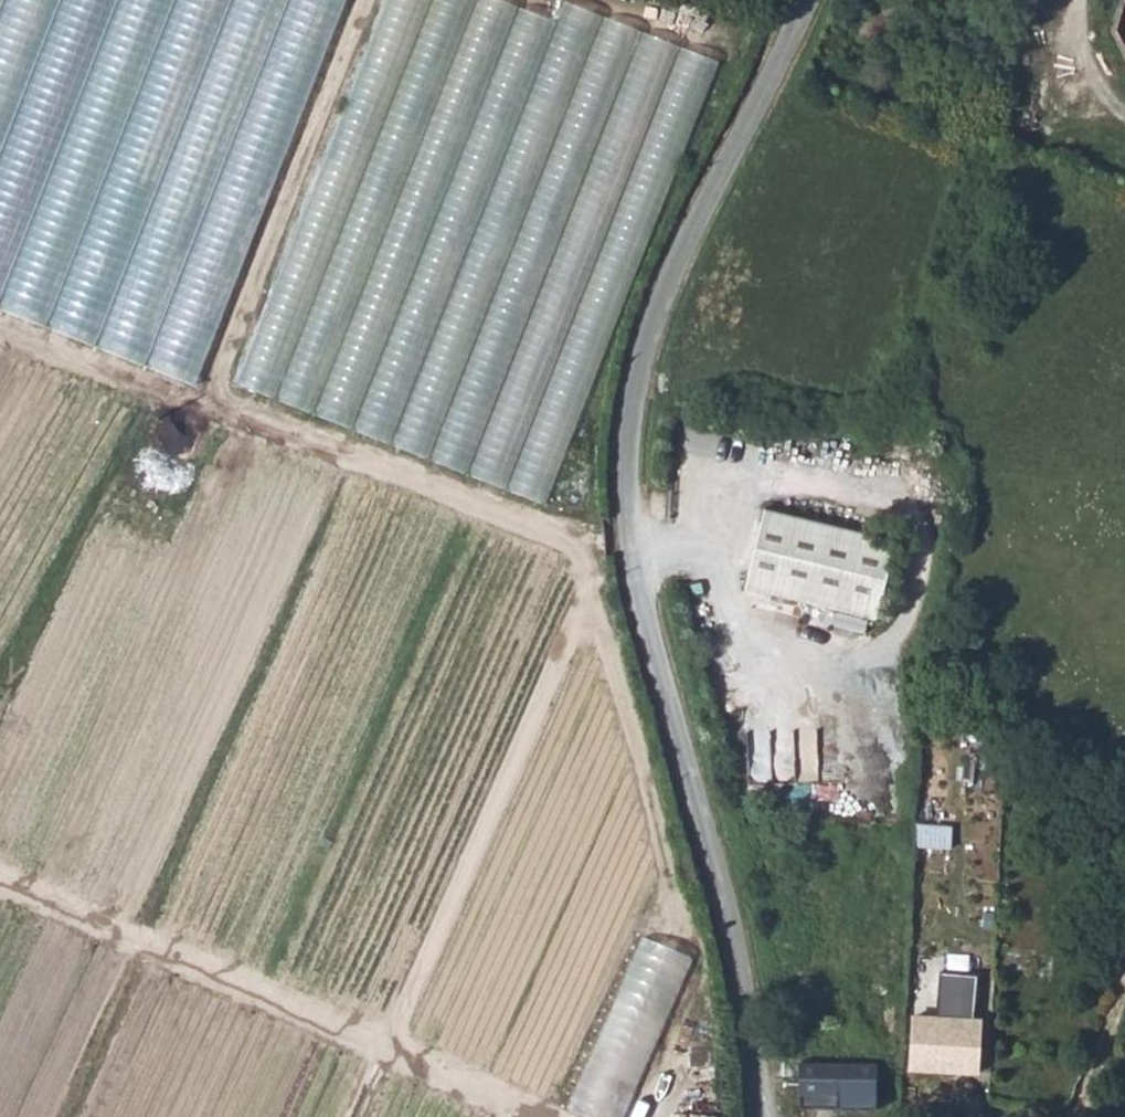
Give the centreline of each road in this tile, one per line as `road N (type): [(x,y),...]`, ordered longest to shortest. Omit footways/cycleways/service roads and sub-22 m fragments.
road 1 (unclassified): [(810,0),(649,341),(628,453),(635,565),(746,988),(757,1116)]
road 2 (track): [(0,329),(206,412),(366,0)]
road 3 (track): [(546,1116),(0,870)]
road 4 (track): [(633,541),(592,544),(212,397)]

